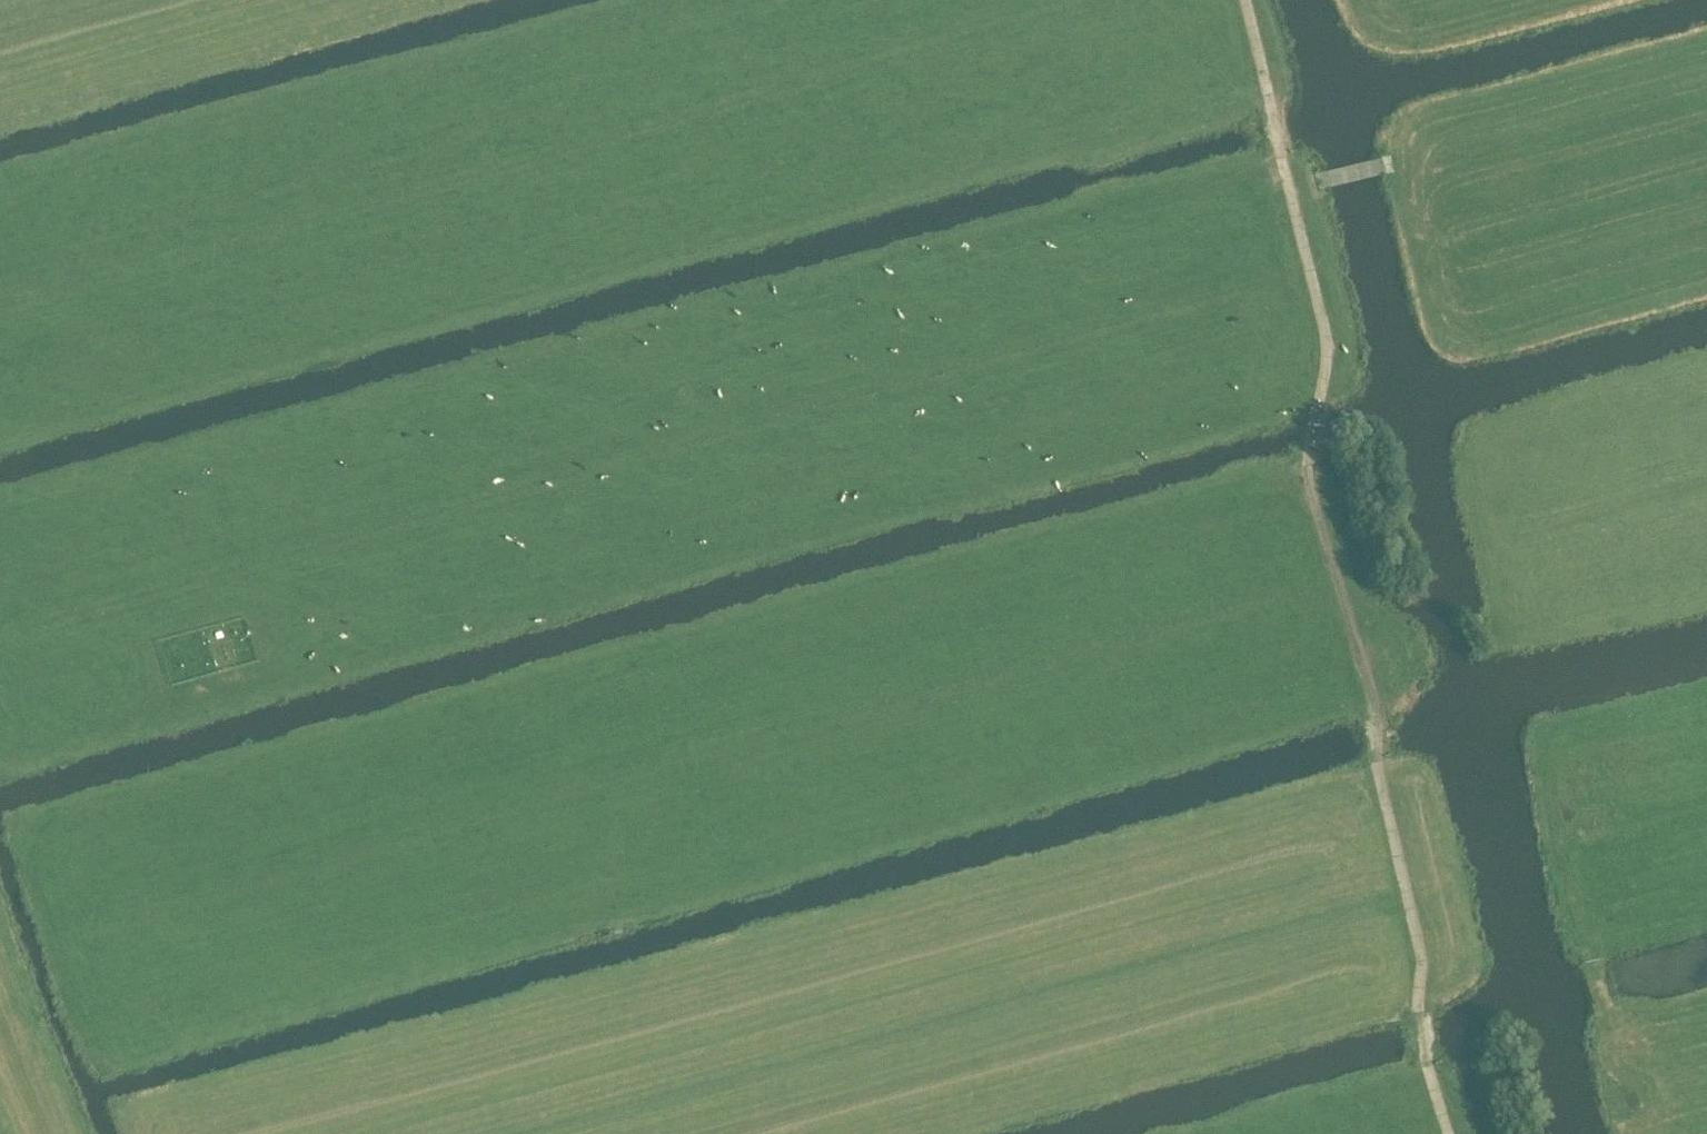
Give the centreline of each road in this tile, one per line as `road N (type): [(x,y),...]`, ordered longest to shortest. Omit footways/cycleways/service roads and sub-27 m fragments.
road 1 (track): [(1449,1133),(1418,1012),(1422,957),(1316,467),(1328,336),(1244,0)]

